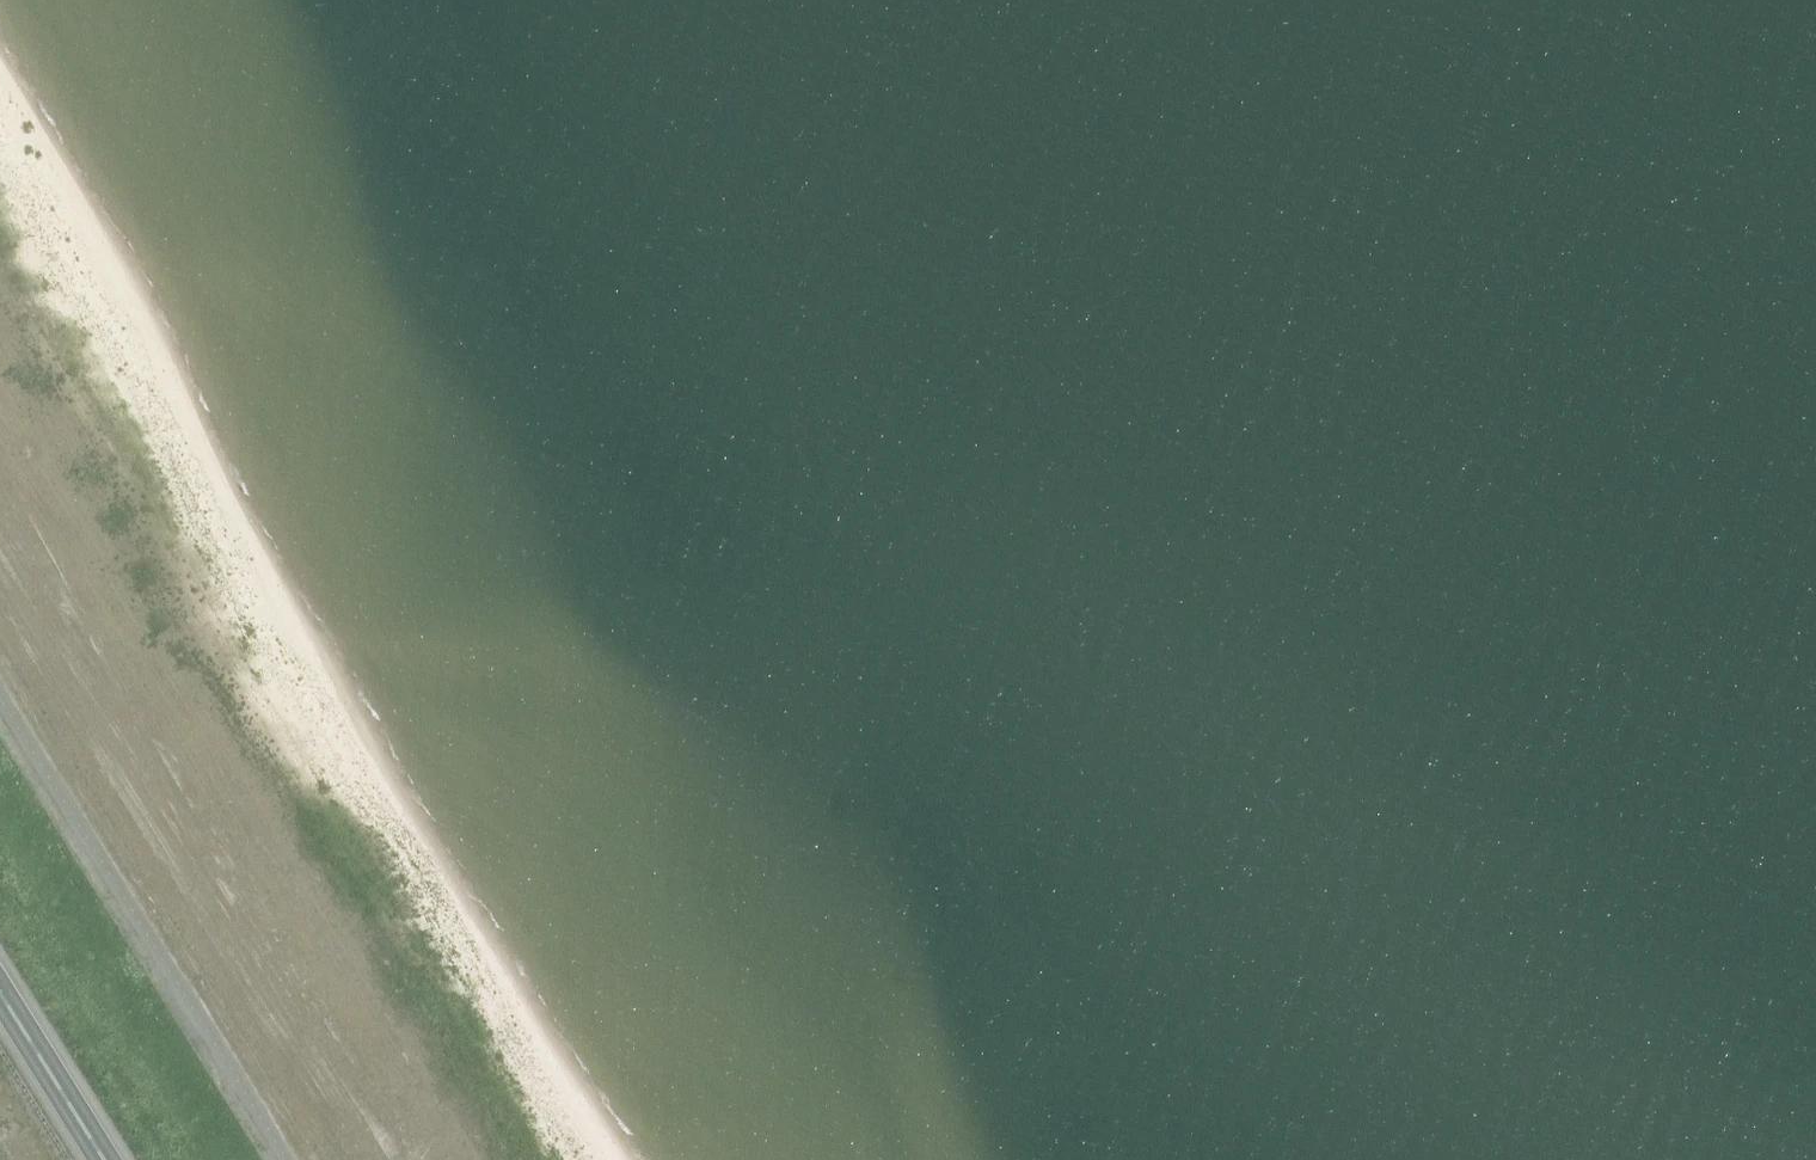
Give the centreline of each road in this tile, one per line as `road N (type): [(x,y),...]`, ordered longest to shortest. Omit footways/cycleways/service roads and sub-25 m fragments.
road 1 (trunk): [(104,1159),(0,993)]

